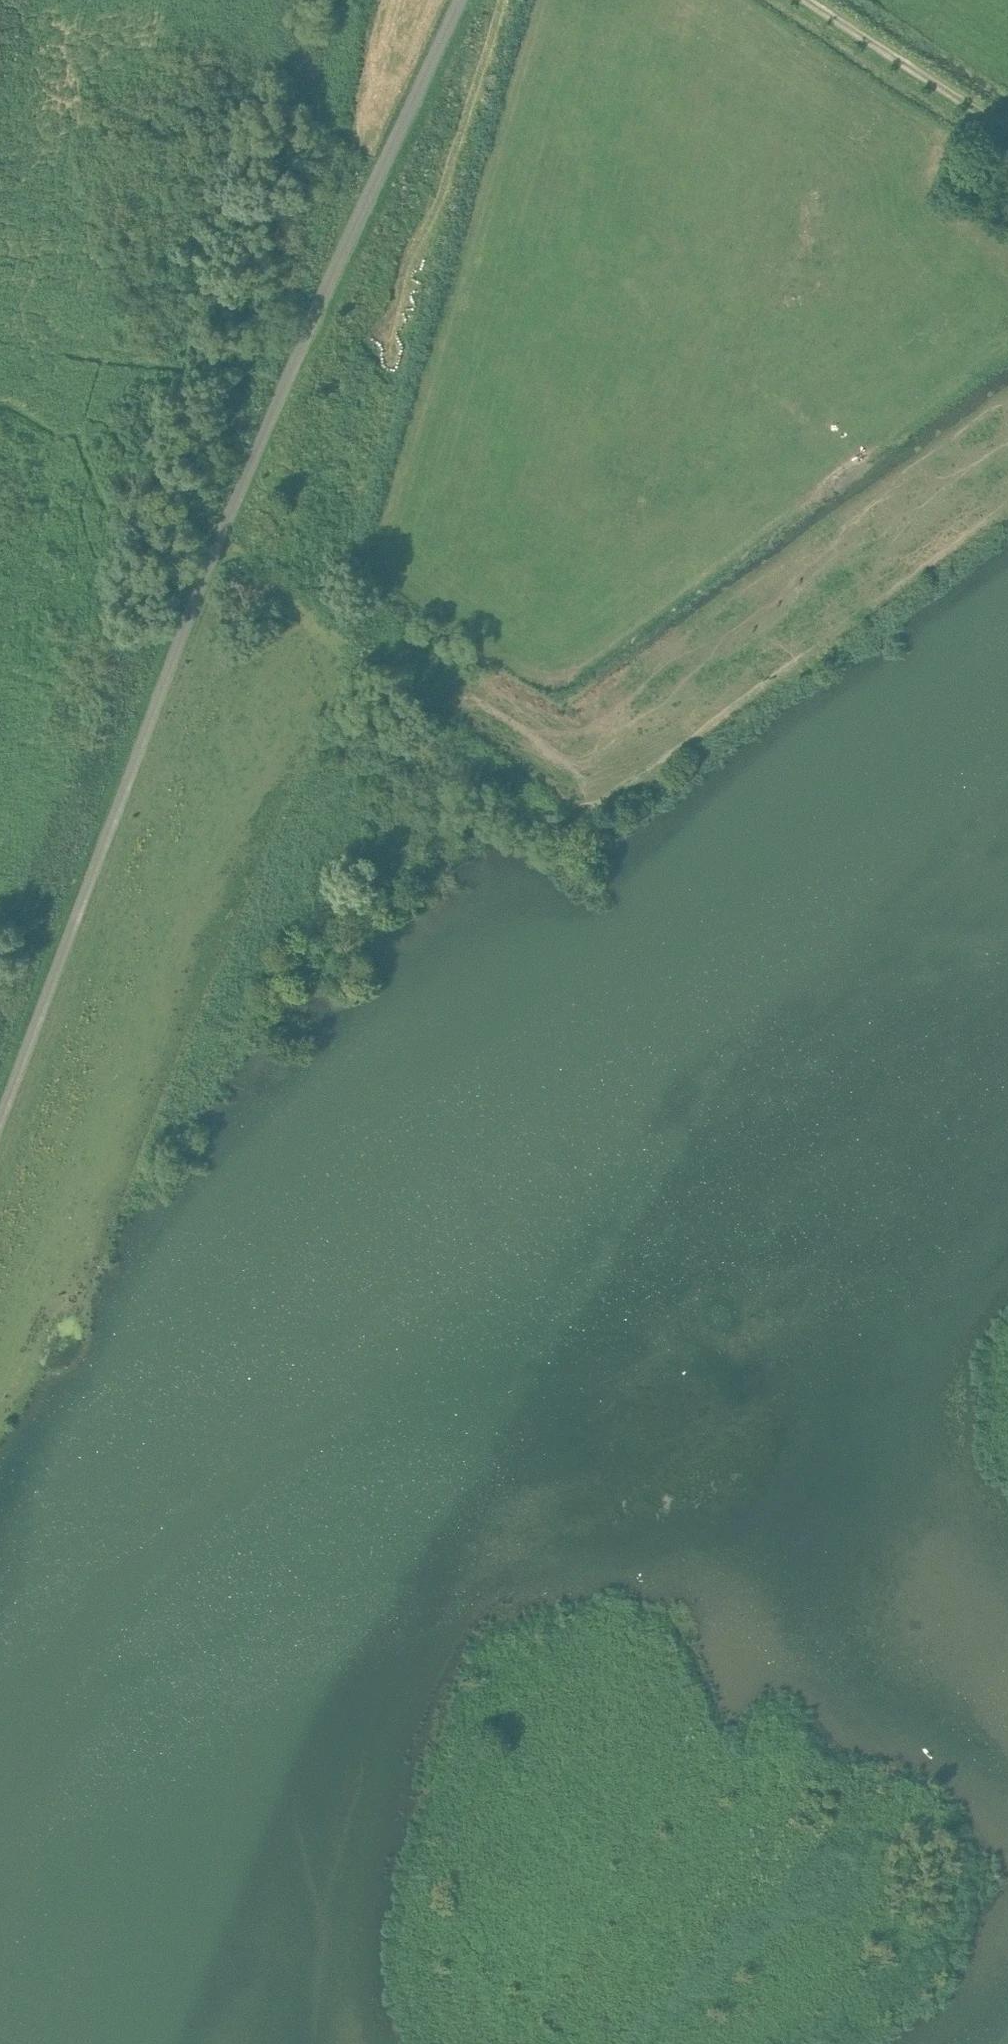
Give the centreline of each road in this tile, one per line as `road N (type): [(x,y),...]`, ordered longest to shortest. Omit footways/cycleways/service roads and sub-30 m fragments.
road 1 (unclassified): [(0,1118),(215,549),(464,0)]
road 2 (track): [(806,0),(1007,131)]

